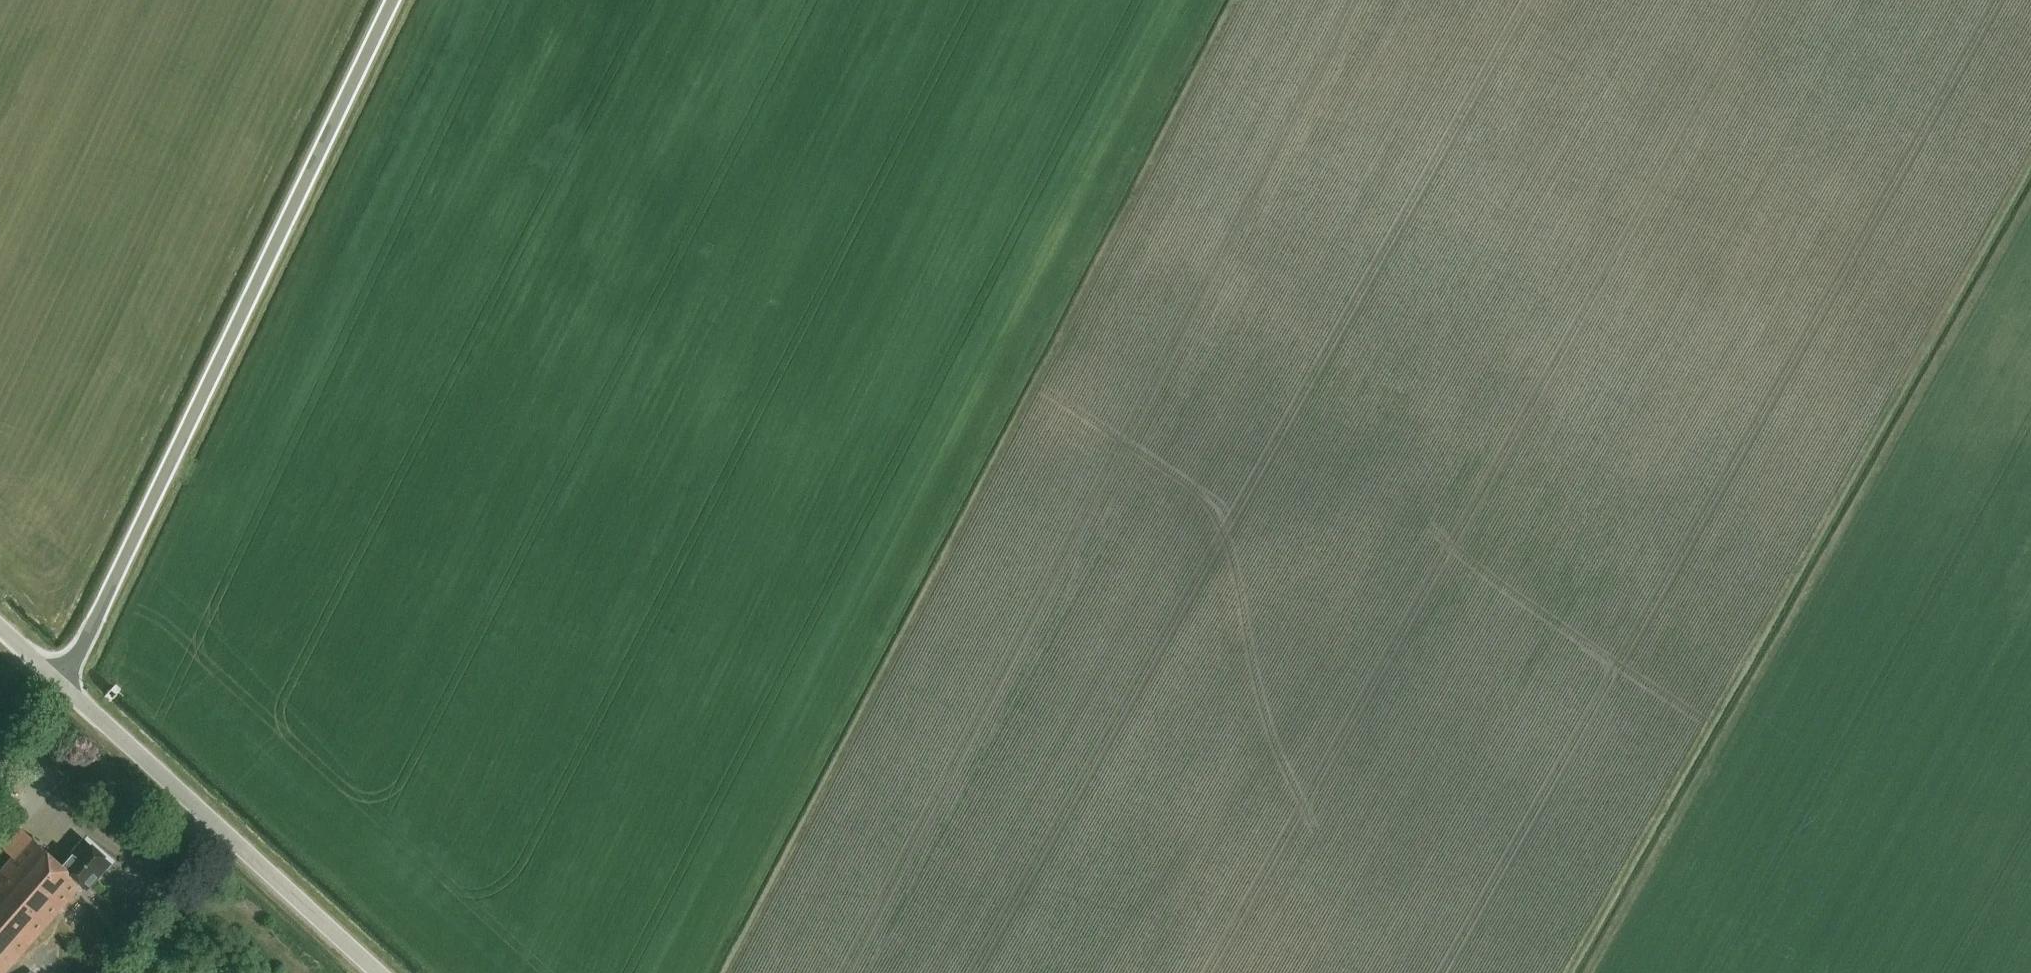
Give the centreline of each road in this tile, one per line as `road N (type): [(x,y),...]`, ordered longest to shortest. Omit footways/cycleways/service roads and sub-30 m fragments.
road 1 (unclassified): [(63,685),(391,0)]
road 2 (unclassified): [(378,972),(63,685)]

